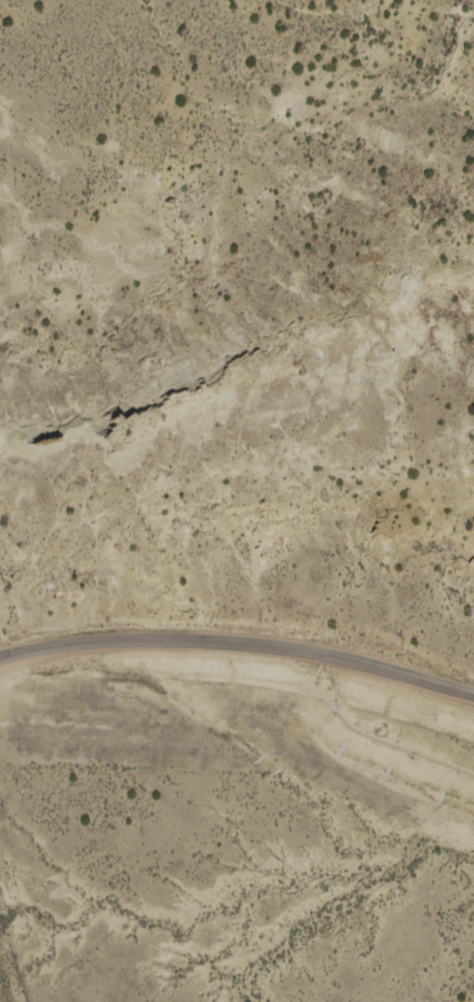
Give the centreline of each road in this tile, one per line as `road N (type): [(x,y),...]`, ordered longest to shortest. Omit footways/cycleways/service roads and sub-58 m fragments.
road 1 (tertiary): [(0,658),(122,639),(209,641),(335,657),(473,698)]

